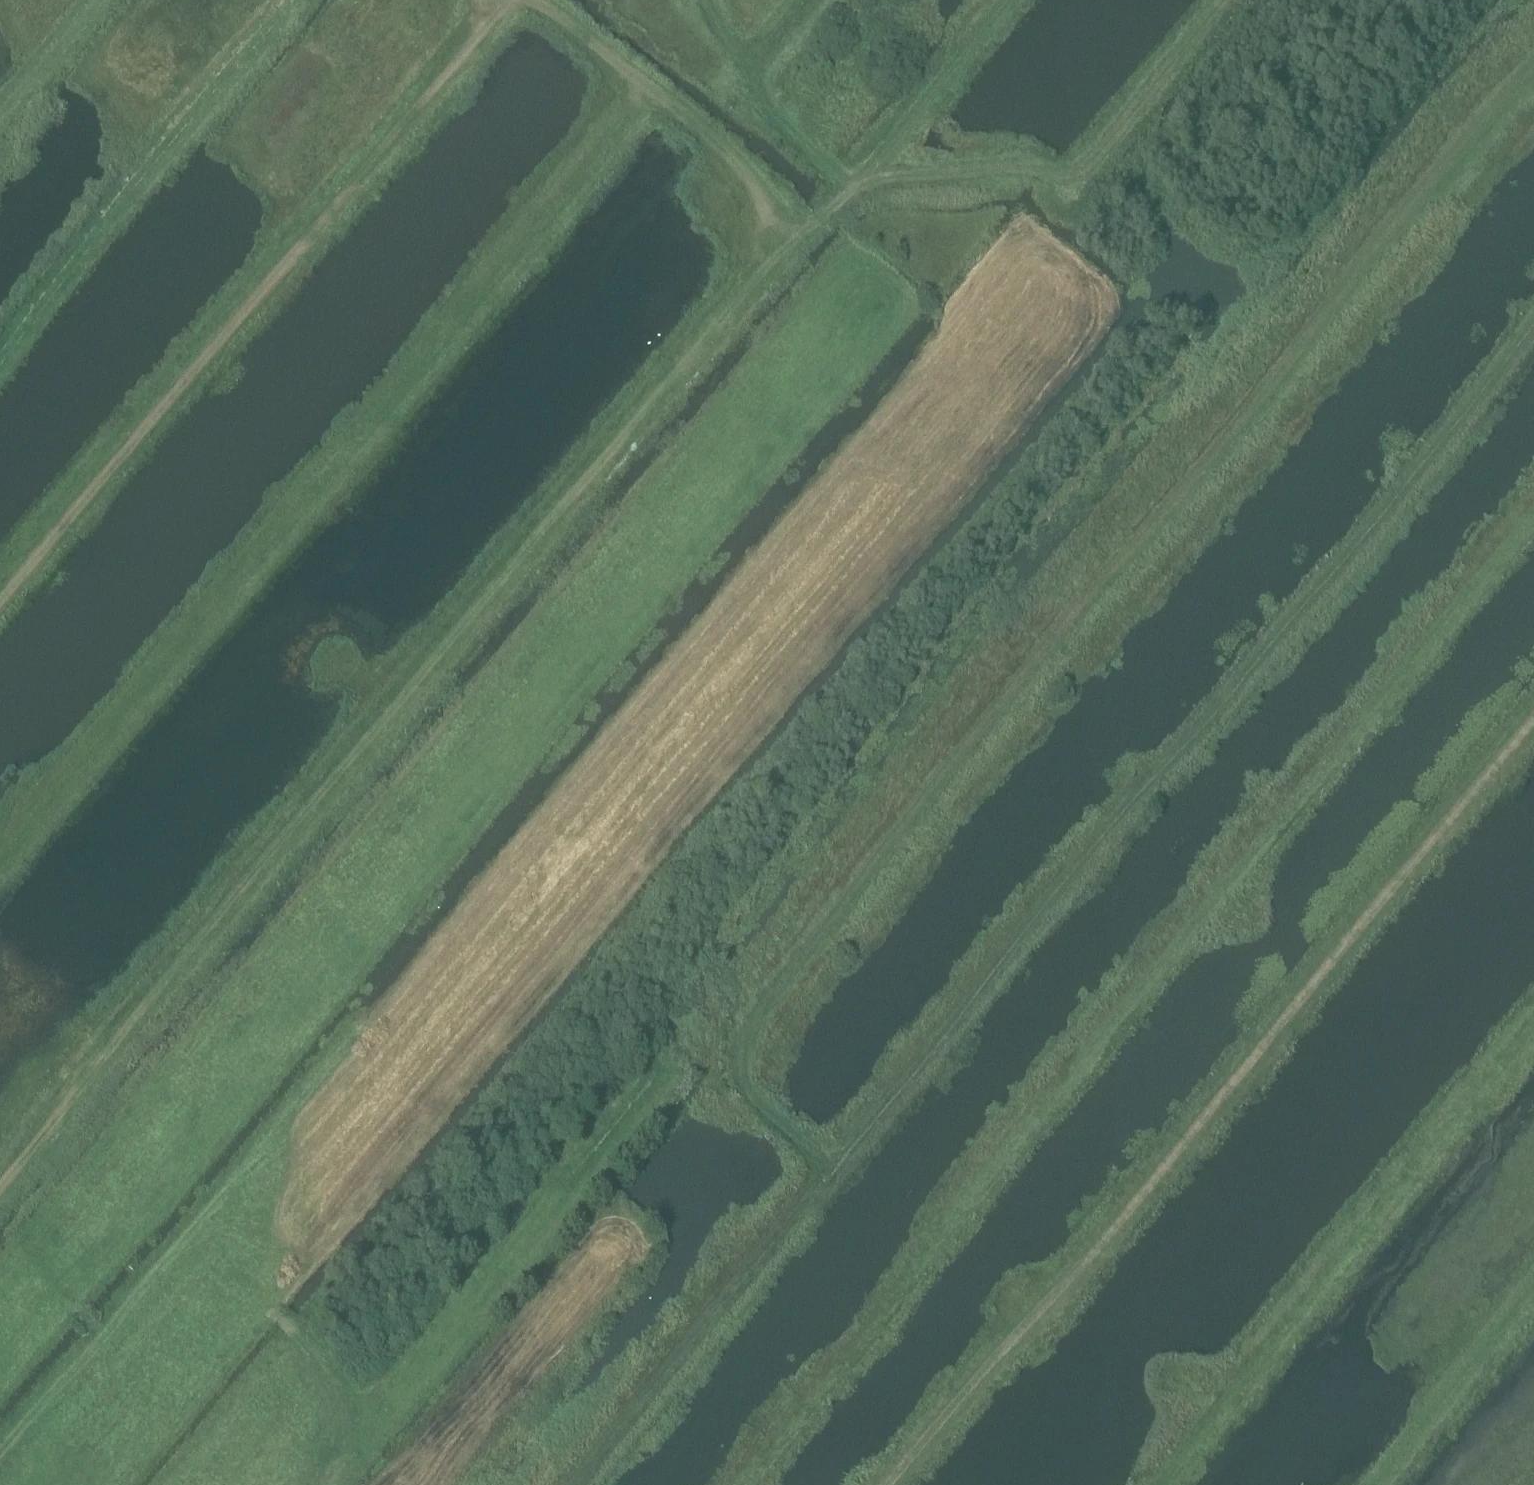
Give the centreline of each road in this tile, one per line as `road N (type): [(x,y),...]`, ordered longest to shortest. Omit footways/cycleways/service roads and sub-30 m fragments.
road 1 (track): [(1533,723),(893,1484)]

